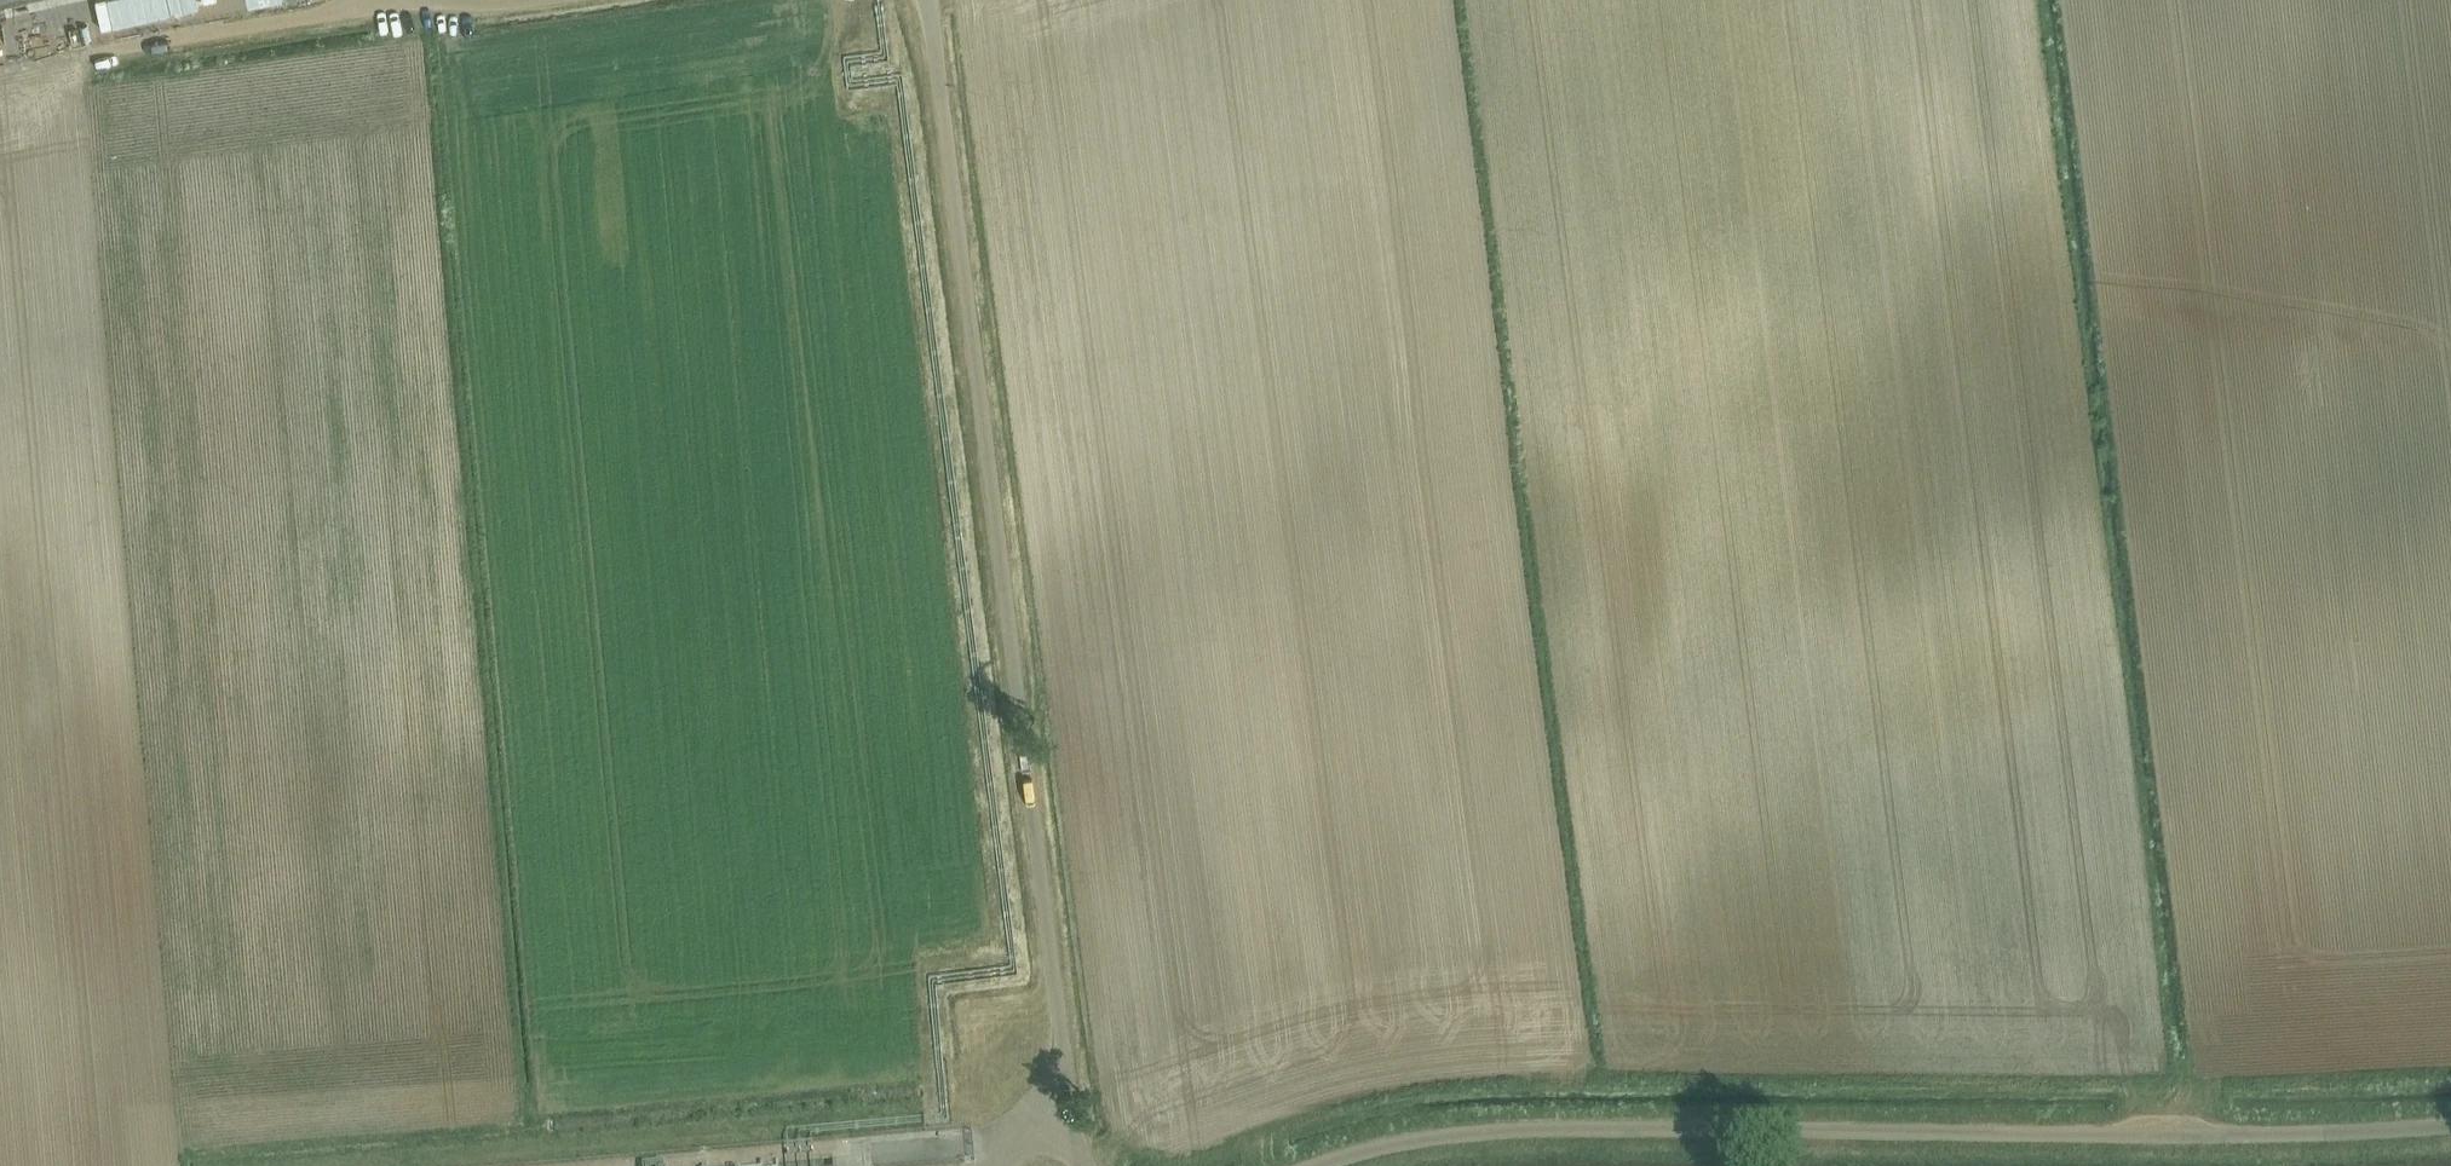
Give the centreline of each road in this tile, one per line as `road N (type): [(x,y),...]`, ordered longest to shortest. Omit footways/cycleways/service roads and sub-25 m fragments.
road 1 (unclassified): [(1084,1165),(929,0)]
road 2 (unclassified): [(2450,1126),(2281,1134),(1517,1129),(1402,1142),(1316,1165)]

